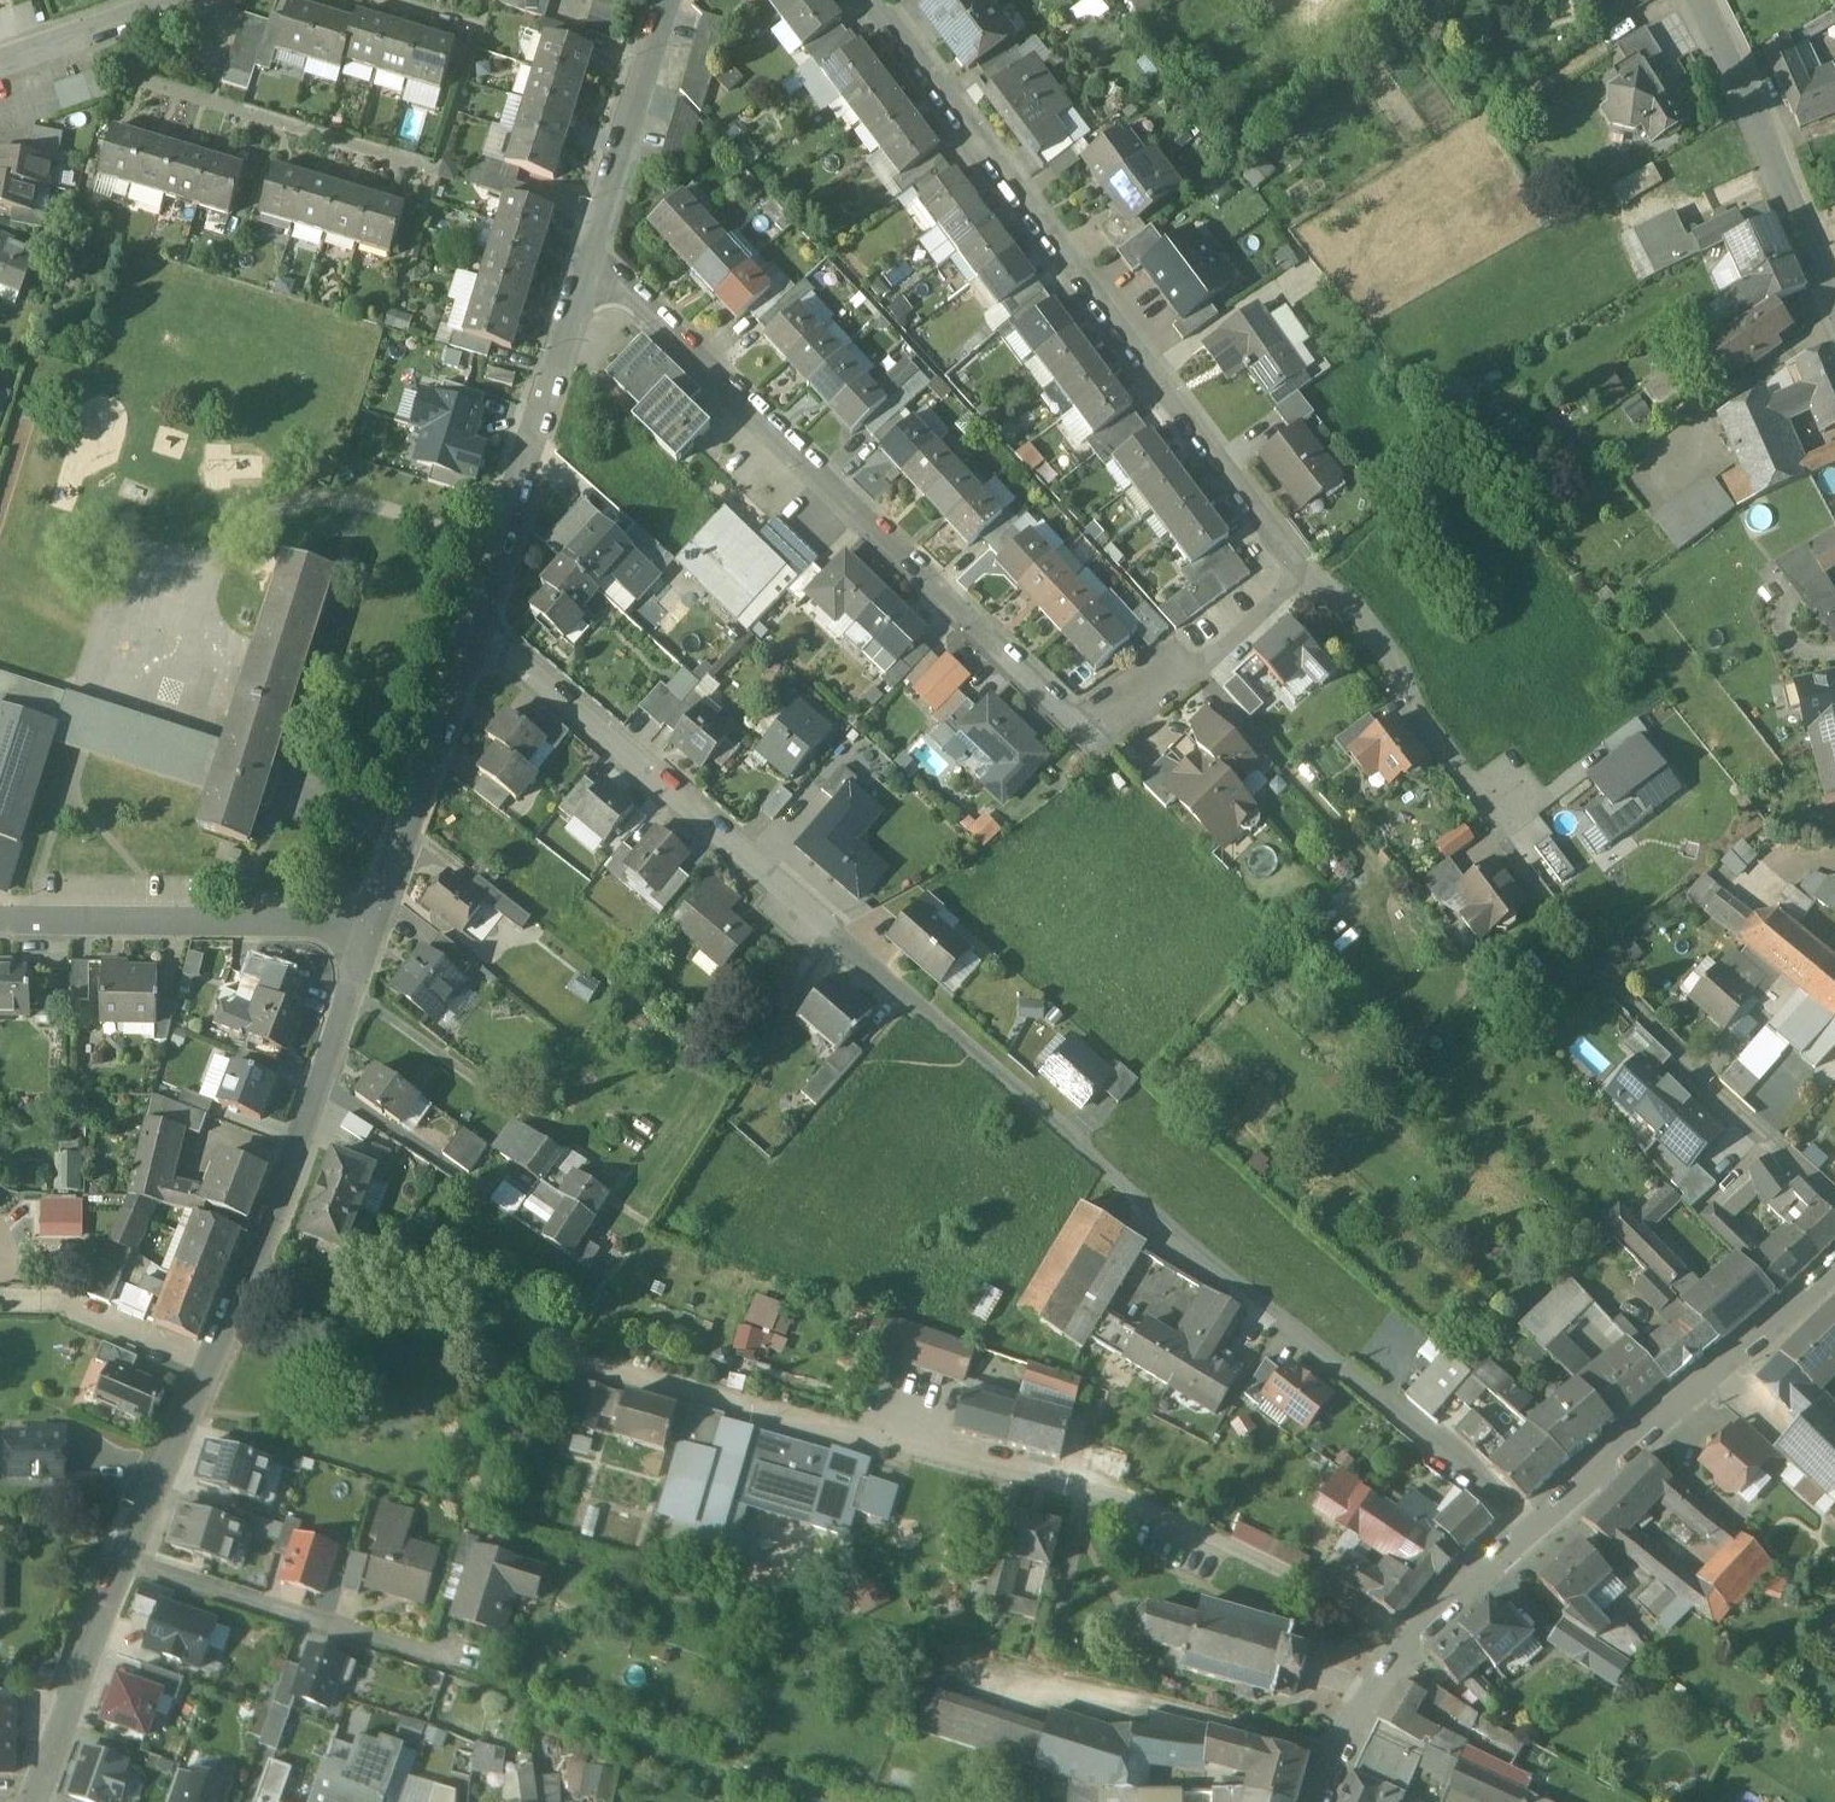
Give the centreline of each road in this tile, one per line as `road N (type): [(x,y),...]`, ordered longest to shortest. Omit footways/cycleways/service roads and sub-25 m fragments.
road 1 (residential): [(466,641),(536,675),(1534,1527)]
road 2 (residential): [(586,273),(656,309),(1096,738),(1293,564)]
road 3 (residential): [(539,1347),(1075,1484),(1162,1514),(1413,1634)]
road 4 (residential): [(1293,564),(877,0)]
road 5 (residential): [(372,924),(211,1364)]
road 6 (secondary): [(1534,1527),(1834,1267)]
road 7 (residential): [(586,273),(466,641)]
road 8 (residential): [(0,919),(372,924)]
road 9 (residential): [(463,1676),(125,1560)]
road 10 (residential): [(1508,834),(1415,702),(1399,660),(1352,604),(1293,564)]
road 11 (tertiary): [(1701,0),(1834,289)]
road 12 (residential): [(466,641),(372,924)]
road 13 (residential): [(669,0),(586,273)]
road 14 (residential): [(125,1560),(34,1801)]
road 15 (residential): [(211,1364),(66,1302),(0,1300)]
road 16 (residential): [(211,1364),(125,1560)]
road 17 (secondary): [(1323,1801),(1354,1727),(1413,1634)]
road 18 (residential): [(0,57),(171,0)]
road 19 (secondary): [(1413,1634),(1534,1527)]

